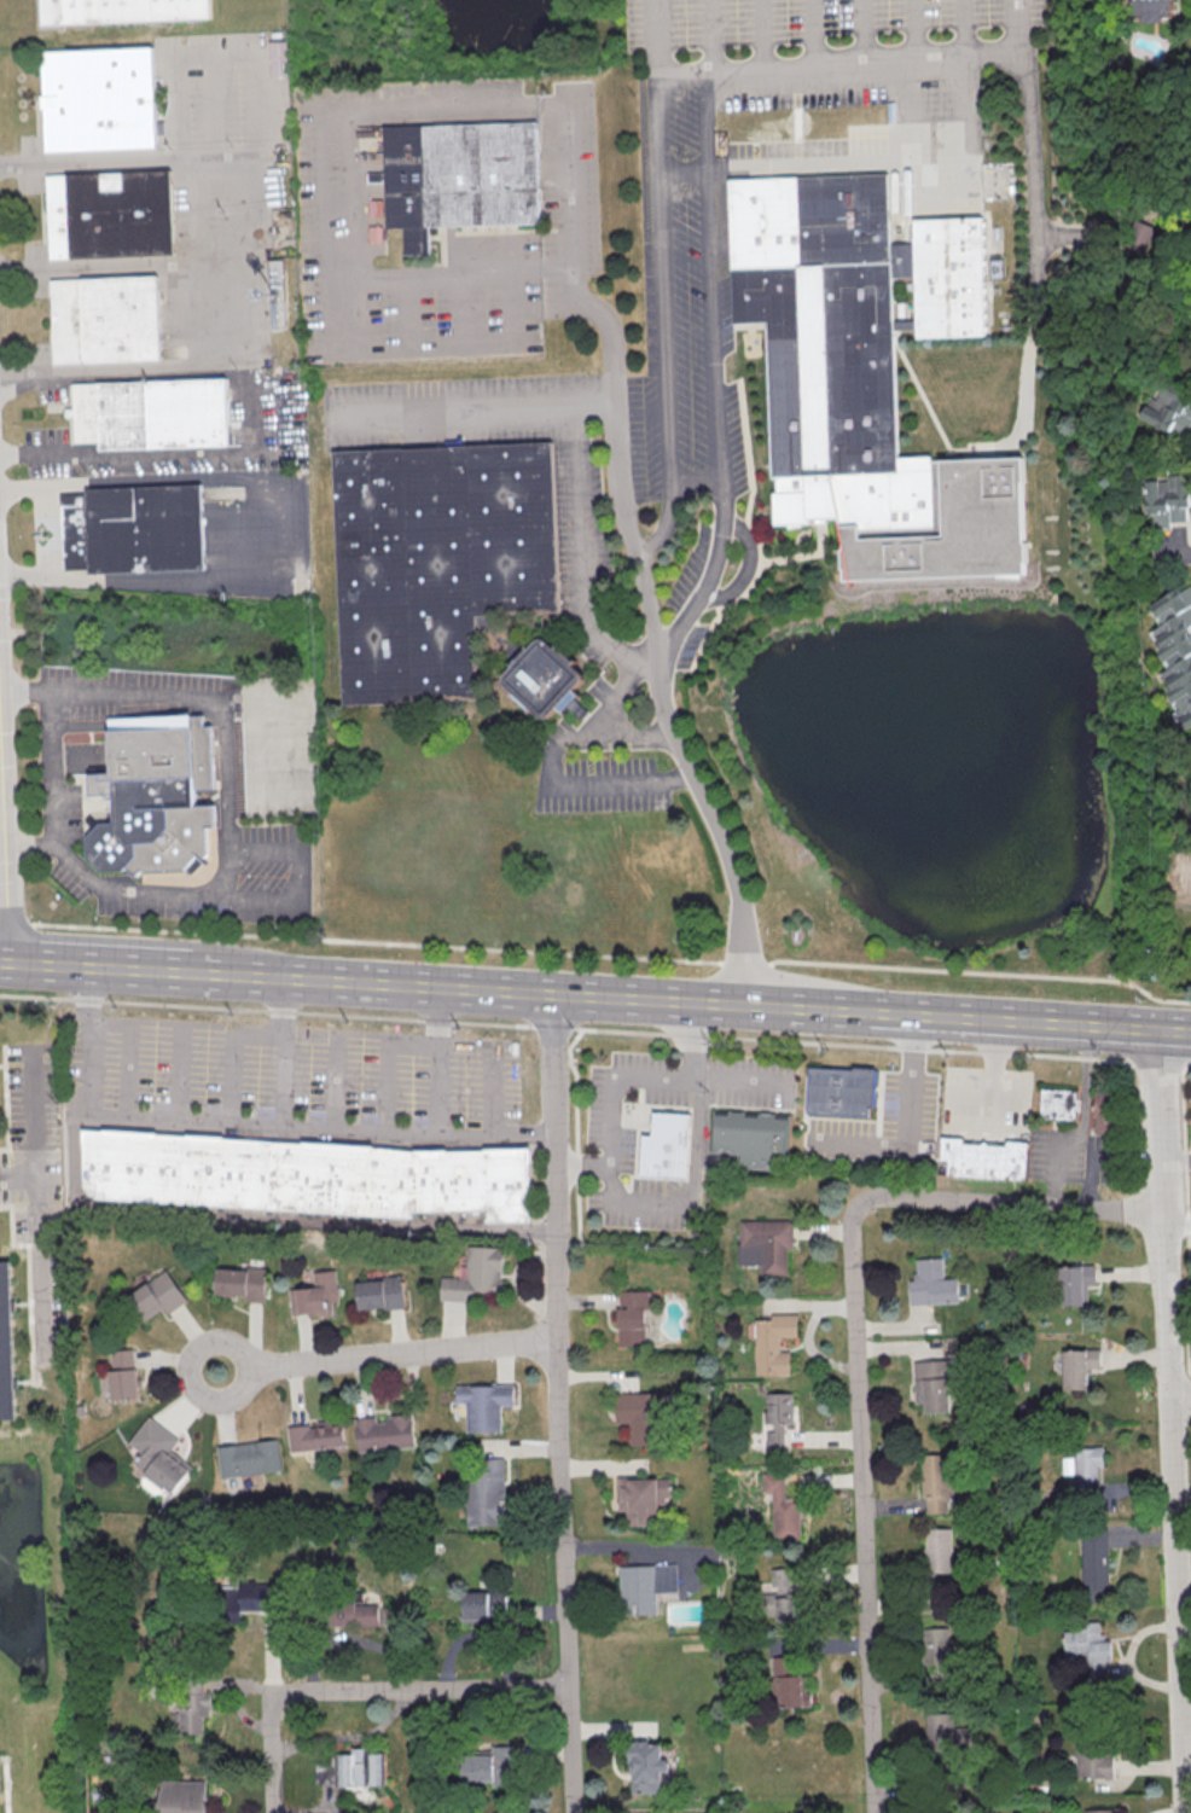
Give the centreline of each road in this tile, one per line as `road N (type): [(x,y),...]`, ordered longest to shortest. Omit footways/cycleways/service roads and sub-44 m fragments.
road 1 (secondary): [(1030,1023),(199,972)]
road 2 (residential): [(574,1812),(553,995)]
road 3 (residential): [(1185,1812),(1163,1030)]
road 4 (residential): [(874,1812),(852,1230),(865,1205)]
road 5 (residential): [(276,1812),(272,1692),(569,1687)]
road 6 (residential): [(557,1337),(217,1373)]
road 7 (residential): [(1163,1209),(889,1198),(865,1205)]
road 8 (secondary): [(199,972),(2,963)]
road 9 (residential): [(2,963),(0,769)]
road 10 (secondary): [(1163,1030),(1030,1023)]

